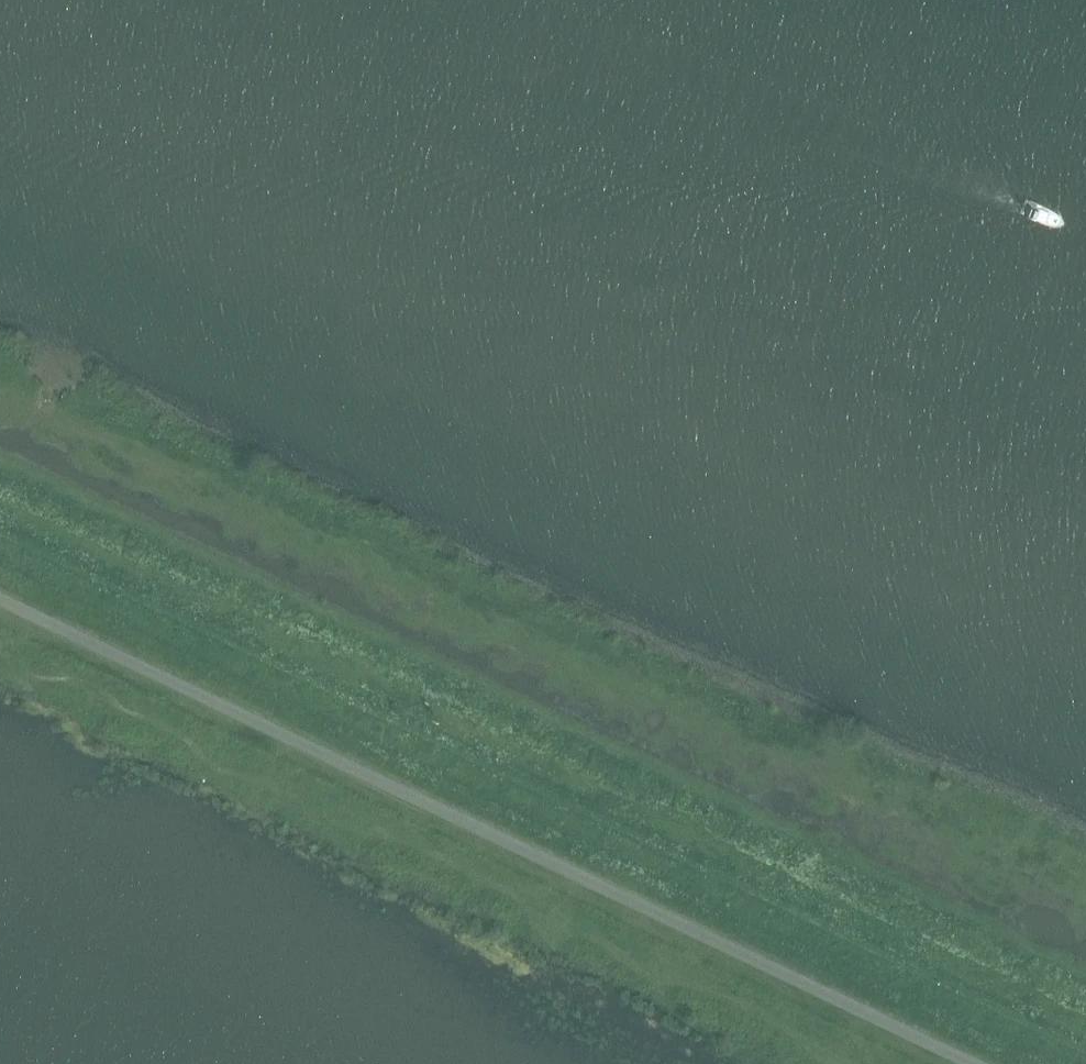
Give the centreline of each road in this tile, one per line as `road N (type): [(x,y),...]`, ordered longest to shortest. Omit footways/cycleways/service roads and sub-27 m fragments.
road 1 (unclassified): [(977,1063),(0,599)]

